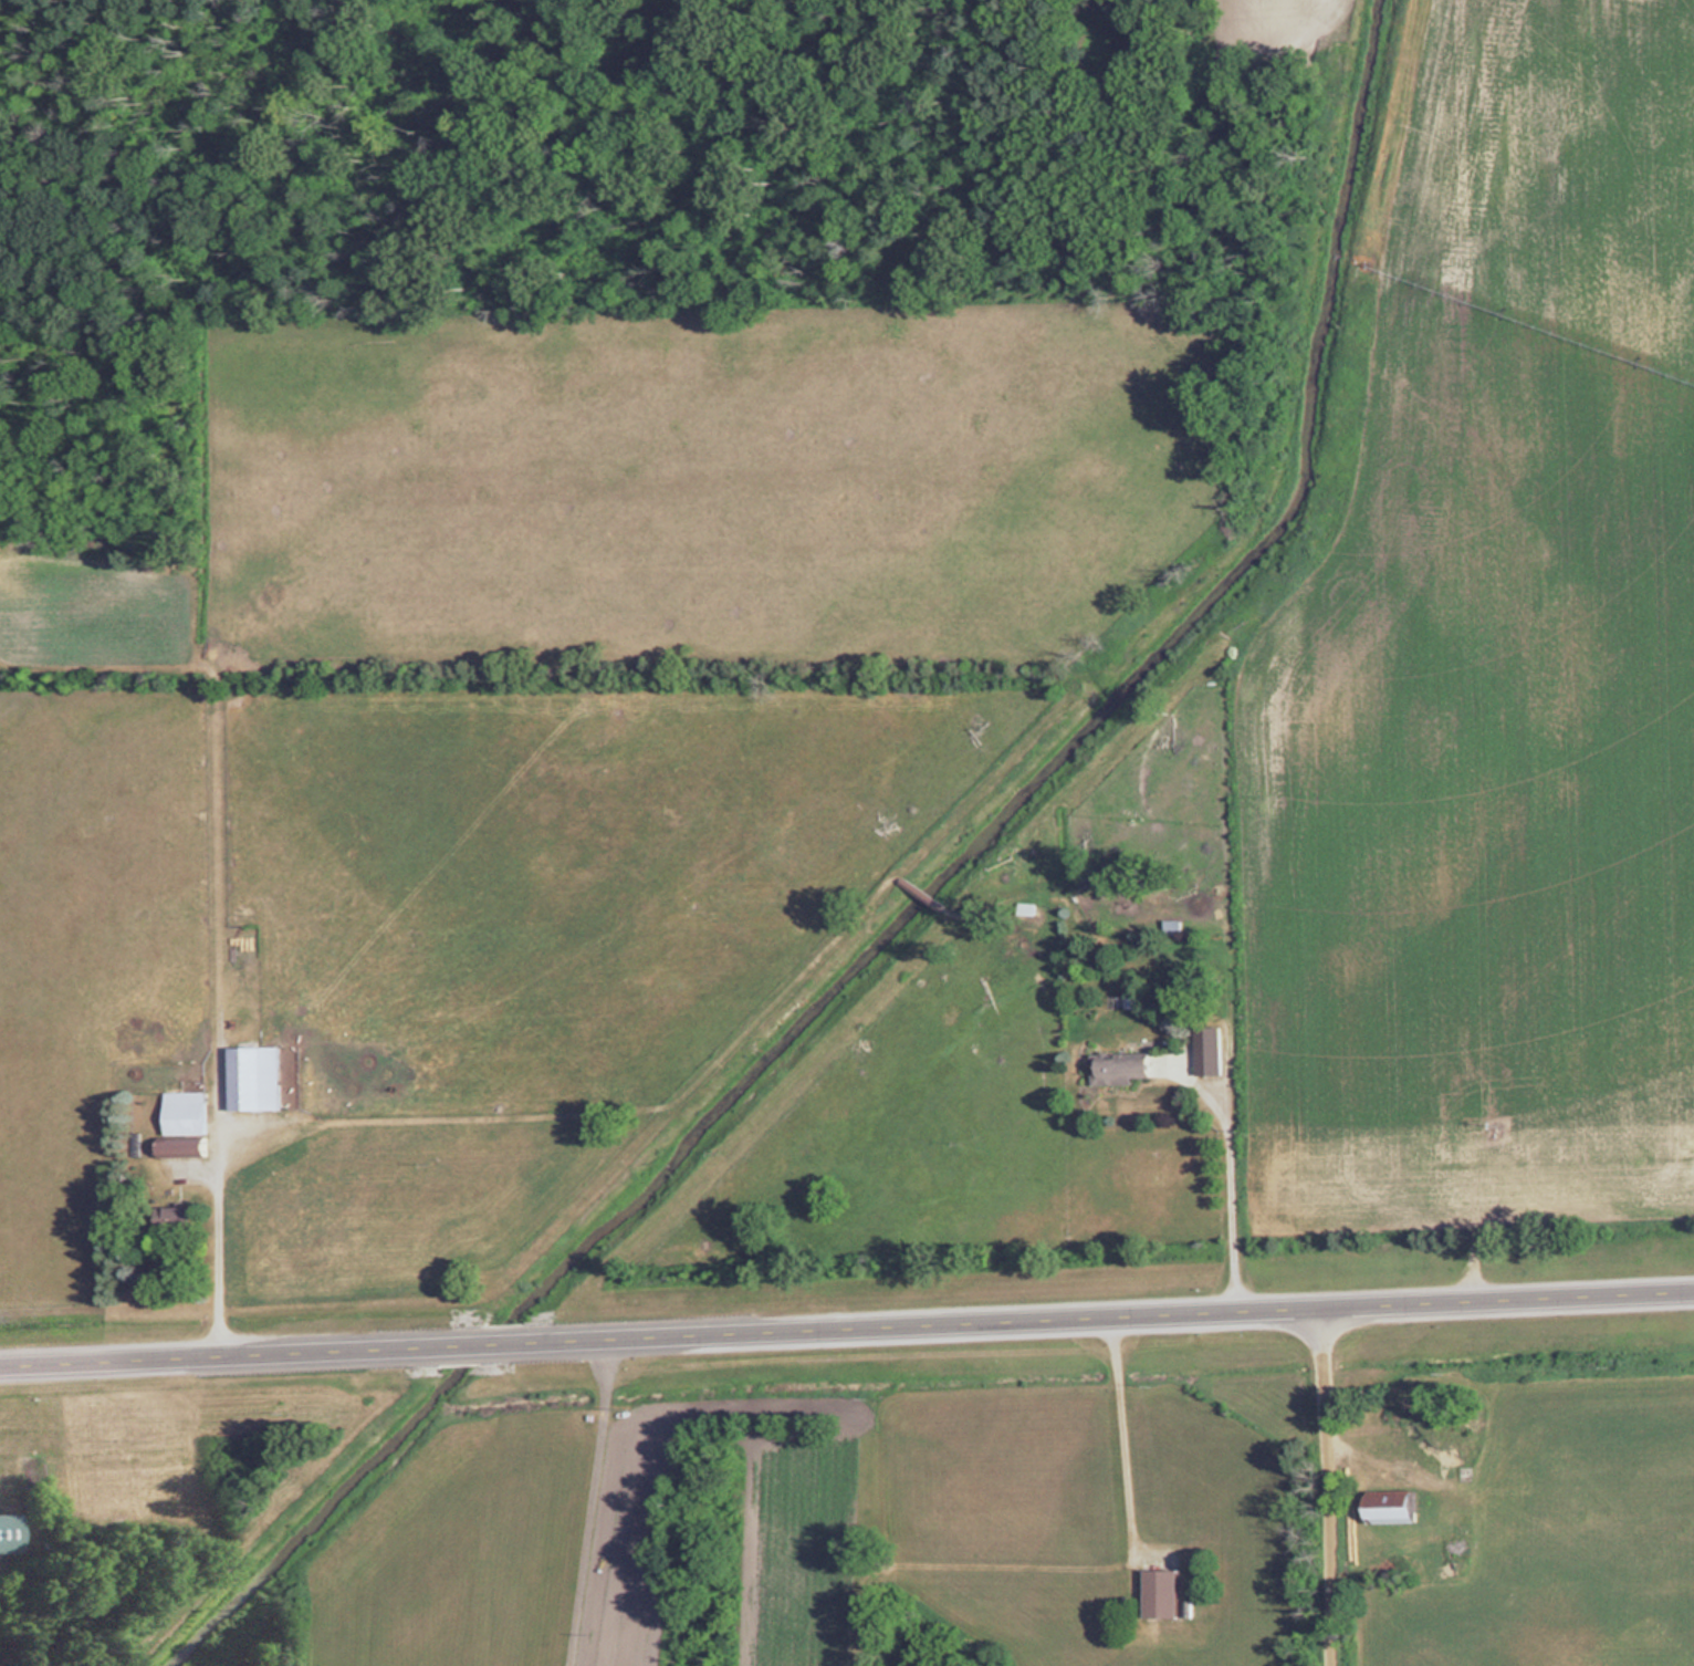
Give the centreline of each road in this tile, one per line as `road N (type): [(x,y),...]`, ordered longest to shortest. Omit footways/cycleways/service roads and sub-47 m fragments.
road 1 (primary): [(0,1368),(1693,1295)]
road 2 (residential): [(1330,1665),(1317,1309)]

